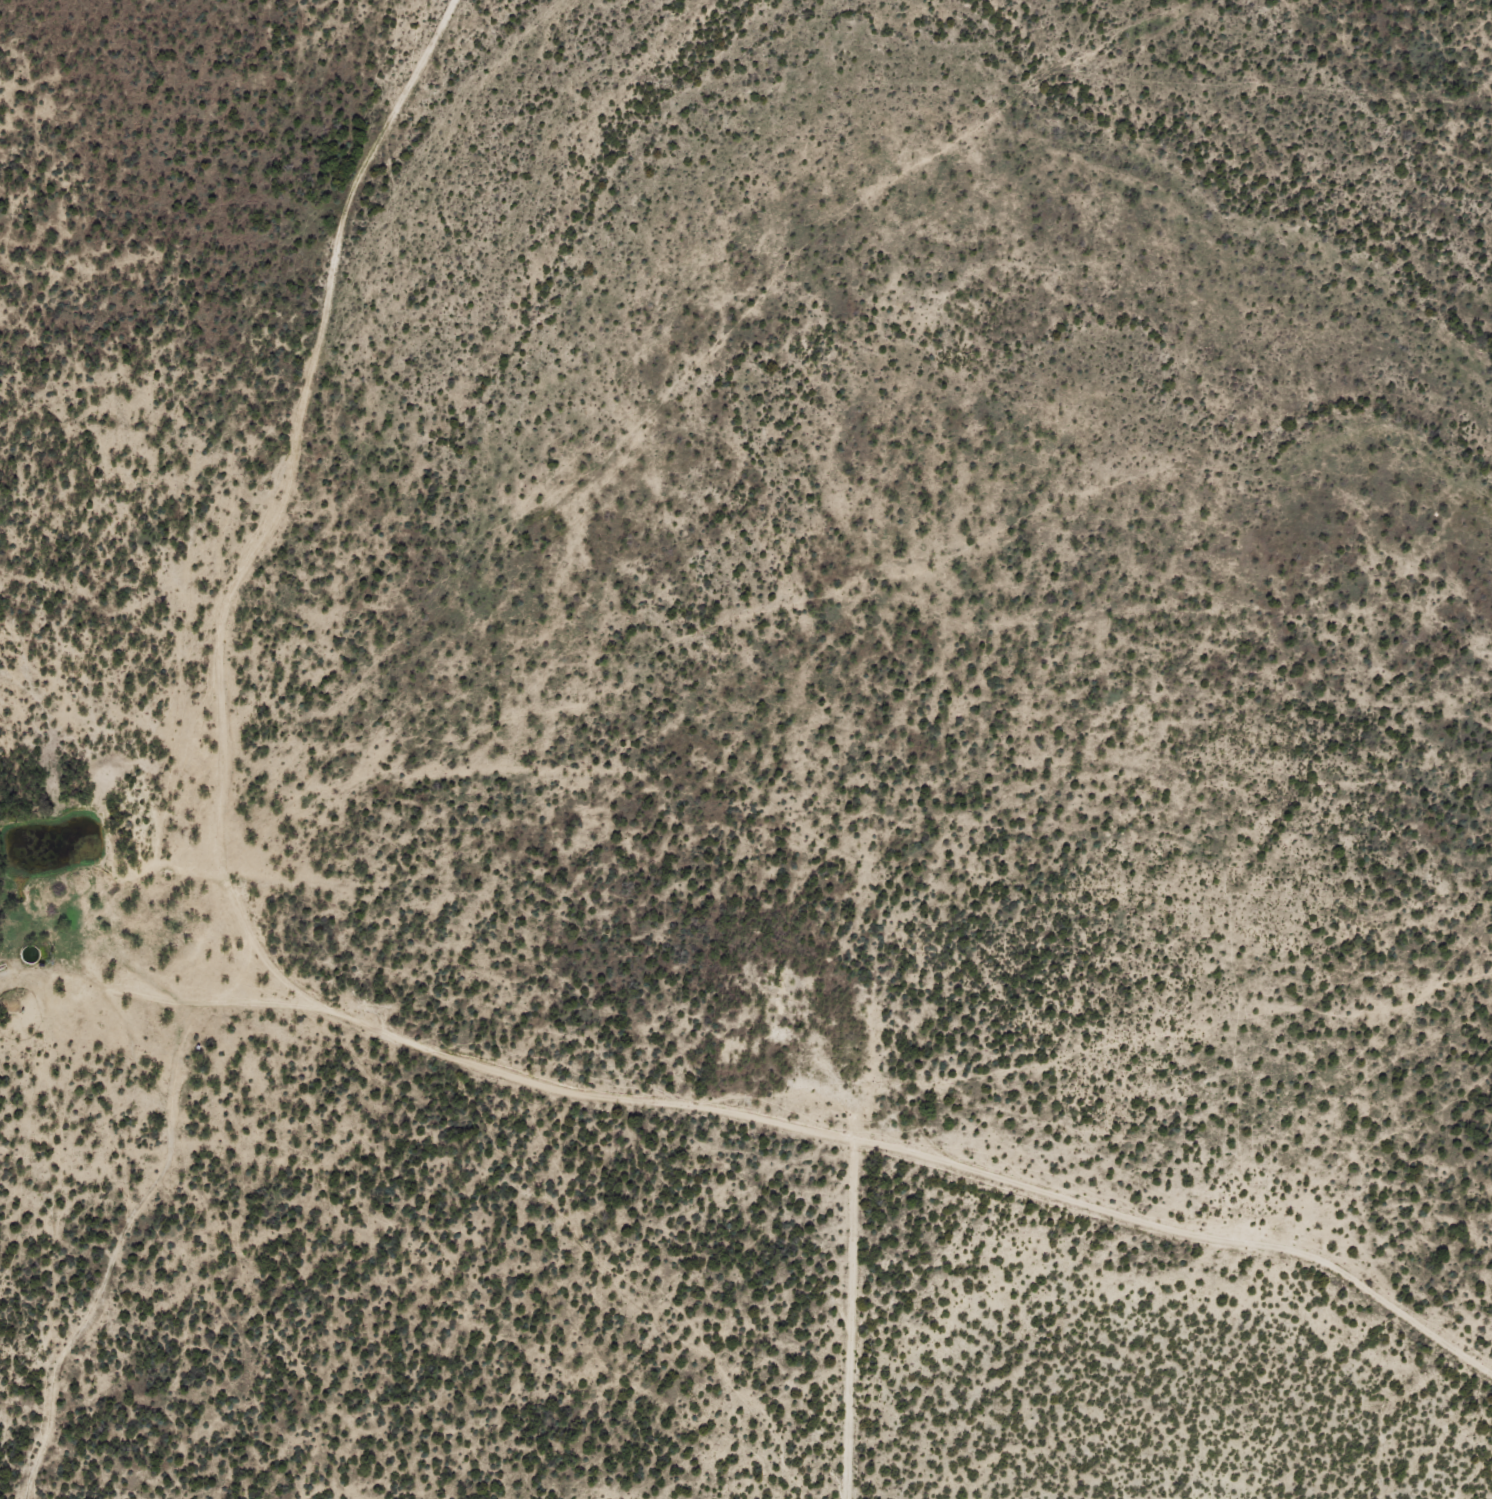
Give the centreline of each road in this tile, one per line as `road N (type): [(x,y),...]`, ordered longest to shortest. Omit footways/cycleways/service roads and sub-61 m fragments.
road 1 (track): [(1491,1391),(1306,1285),(1147,1231),(879,1190),(352,1061),(54,1036),(24,1011),(34,976),(198,901),(237,796),(218,736),(218,606),(292,426),(322,271),(459,0)]
road 2 (track): [(870,1498),(883,1059)]

